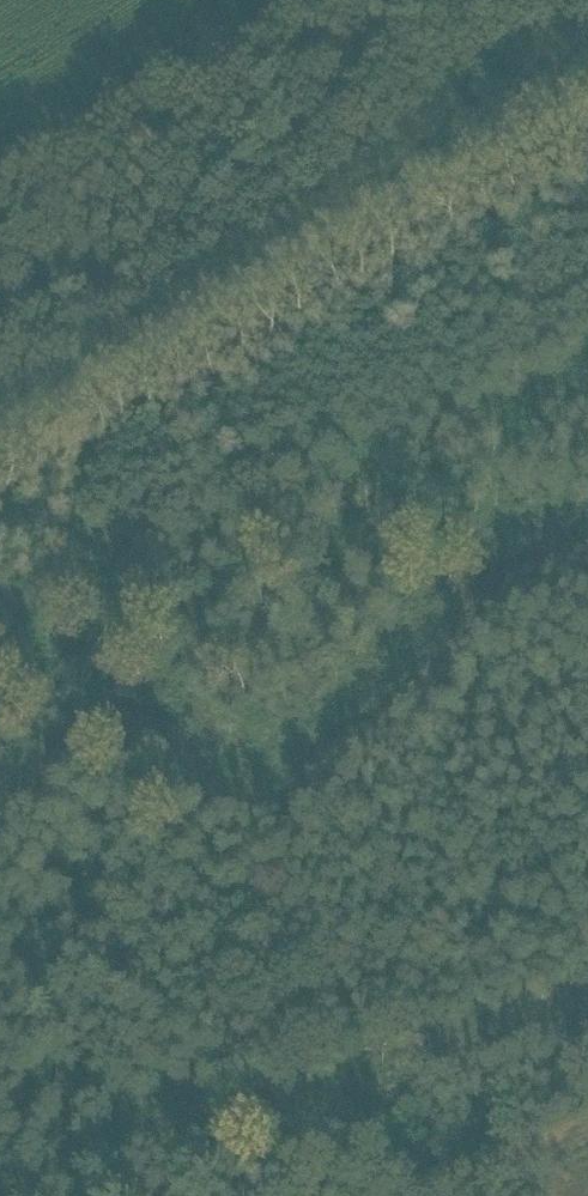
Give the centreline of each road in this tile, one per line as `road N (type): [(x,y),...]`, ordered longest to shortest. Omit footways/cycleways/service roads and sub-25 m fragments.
road 1 (track): [(587,1131),(433,1195)]

